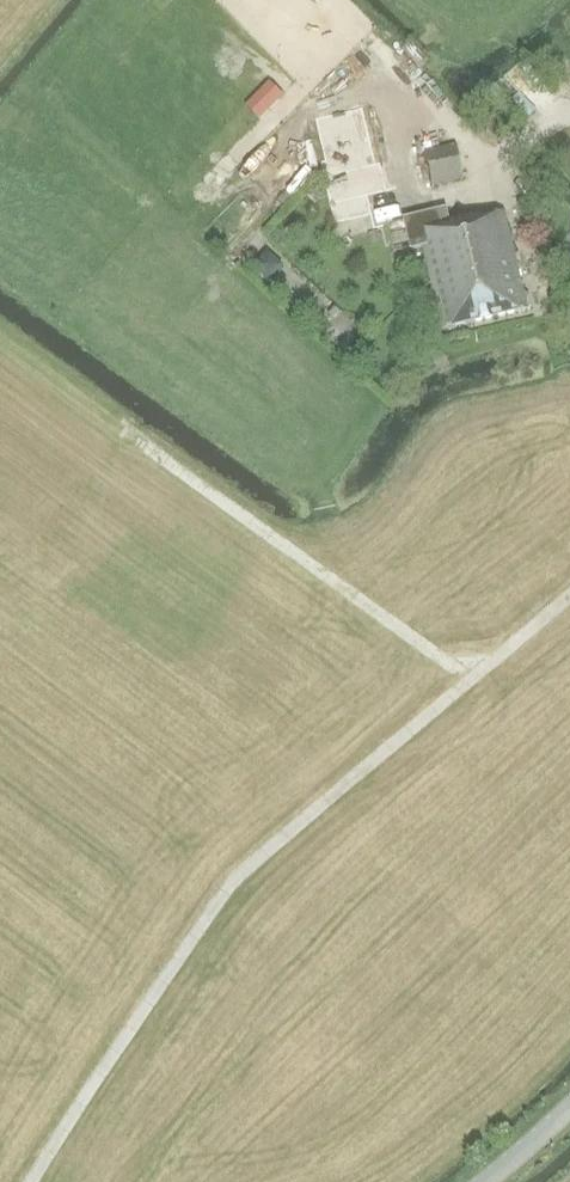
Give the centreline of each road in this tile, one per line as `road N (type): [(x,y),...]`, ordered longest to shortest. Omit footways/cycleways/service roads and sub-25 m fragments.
road 1 (track): [(30,1181),(226,889),(569,596)]
road 2 (track): [(474,677),(127,432)]

